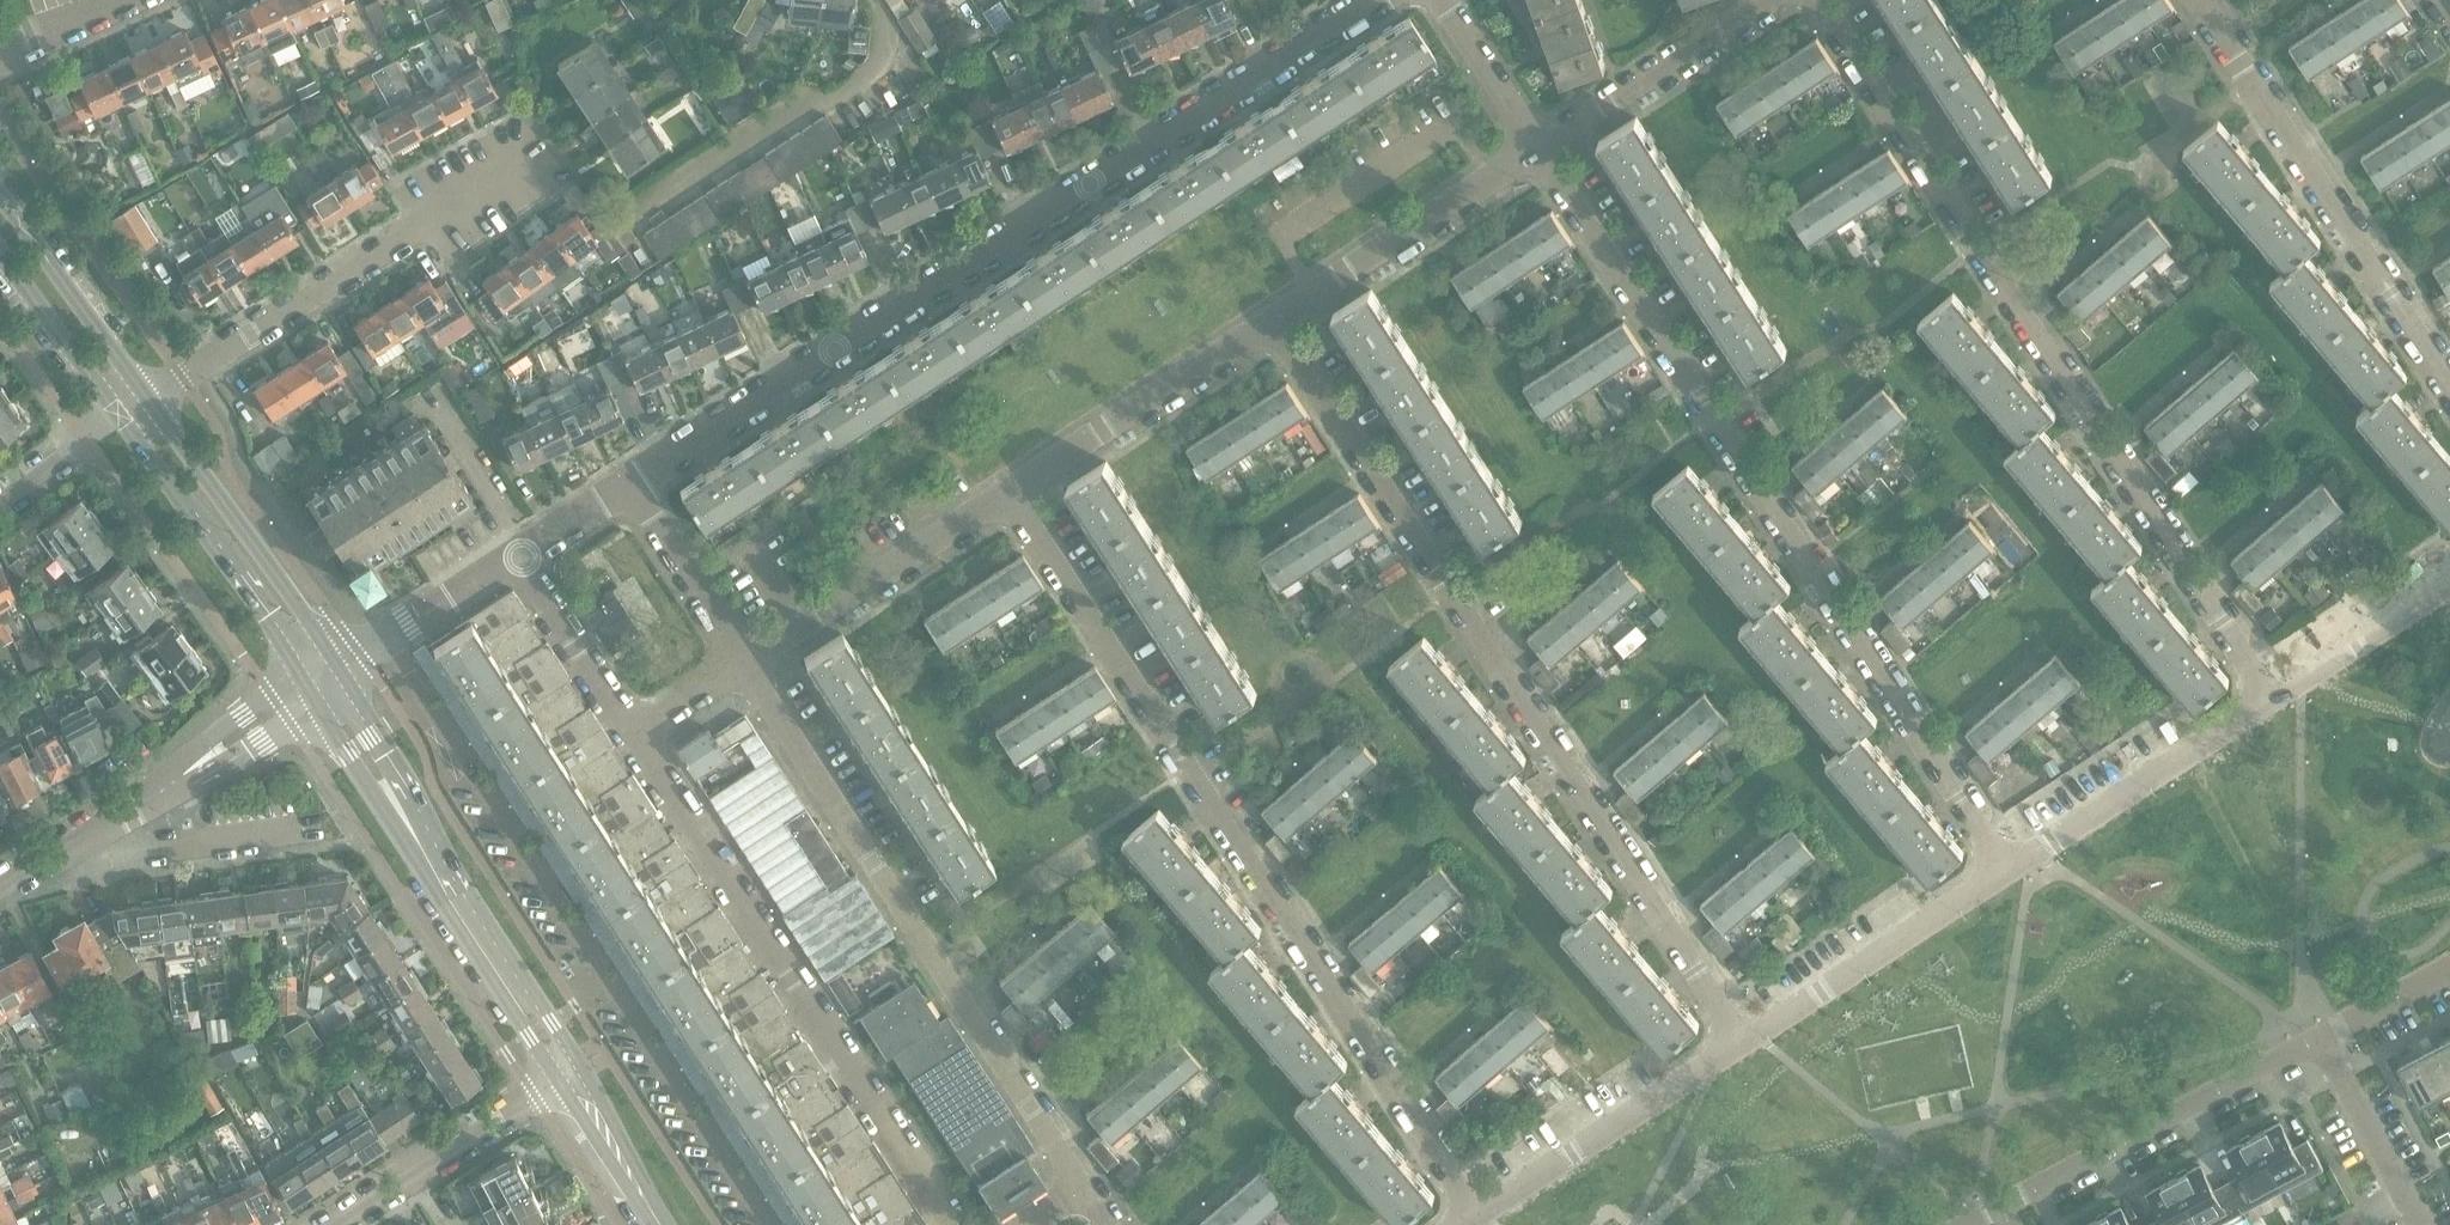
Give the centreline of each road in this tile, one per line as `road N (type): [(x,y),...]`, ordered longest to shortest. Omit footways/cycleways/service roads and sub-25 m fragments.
road 1 (residential): [(633,485),(1370,0)]
road 2 (residential): [(2008,870),(1541,145)]
road 3 (residential): [(1476,1217),(1009,492)]
road 4 (residential): [(1741,1041),(1277,318)]
road 5 (residential): [(2277,699),(1820,0)]
road 6 (residential): [(768,1224),(389,638)]
road 7 (residential): [(1090,1198),(745,664)]
road 8 (residential): [(637,734),(958,1224)]
road 9 (residential): [(2449,382),(2201,0)]
road 10 (residential): [(143,393),(183,377),(518,164)]
road 11 (residential): [(1974,1224),(2320,1038)]
road 12 (tertiary): [(342,671),(143,393)]
road 13 (tertiary): [(120,405),(301,678)]
road 14 (residential): [(1009,492),(1277,318)]
road 15 (residential): [(2008,870),(2277,699)]
road 16 (residential): [(1476,1217),(1741,1041)]
road 17 (residential): [(1741,1041),(2008,870)]
road 18 (residential): [(1277,318),(1541,145)]
road 19 (residential): [(745,664),(1009,492)]
road 20 (residential): [(1541,145),(1765,0)]
road 21 (tertiary): [(143,393),(0,185)]
road 22 (tertiary): [(447,894),(391,752),(342,671)]
road 23 (residential): [(538,1101),(342,1224)]
road 24 (tertiary): [(318,705),(447,894)]
road 25 (residential): [(522,554),(637,734)]
road 26 (residential): [(0,893),(180,778)]
road 27 (residential): [(2420,1224),(2320,1038)]
road 28 (residential): [(745,664),(633,485)]
road 29 (residential): [(2277,699),(2449,582)]
road 30 (tertiary): [(0,248),(120,405)]
road 31 (tertiary): [(662,1224),(569,1075)]
road 32 (residential): [(1541,145),(1447,0)]
road 33 (residential): [(301,678),(244,717),(180,778)]
road 34 (residential): [(522,554),(389,638)]
road 35 (residential): [(180,778),(247,750),(318,705)]
road 36 (residential): [(120,405),(0,504)]
road 37 (residential): [(2320,1038),(2449,969)]
road 38 (residential): [(633,485),(522,554)]
road 39 (residential): [(0,49),(120,0)]
road 40 (residential): [(637,734),(745,664)]
road 41 (tertiary): [(519,994),(447,894)]

